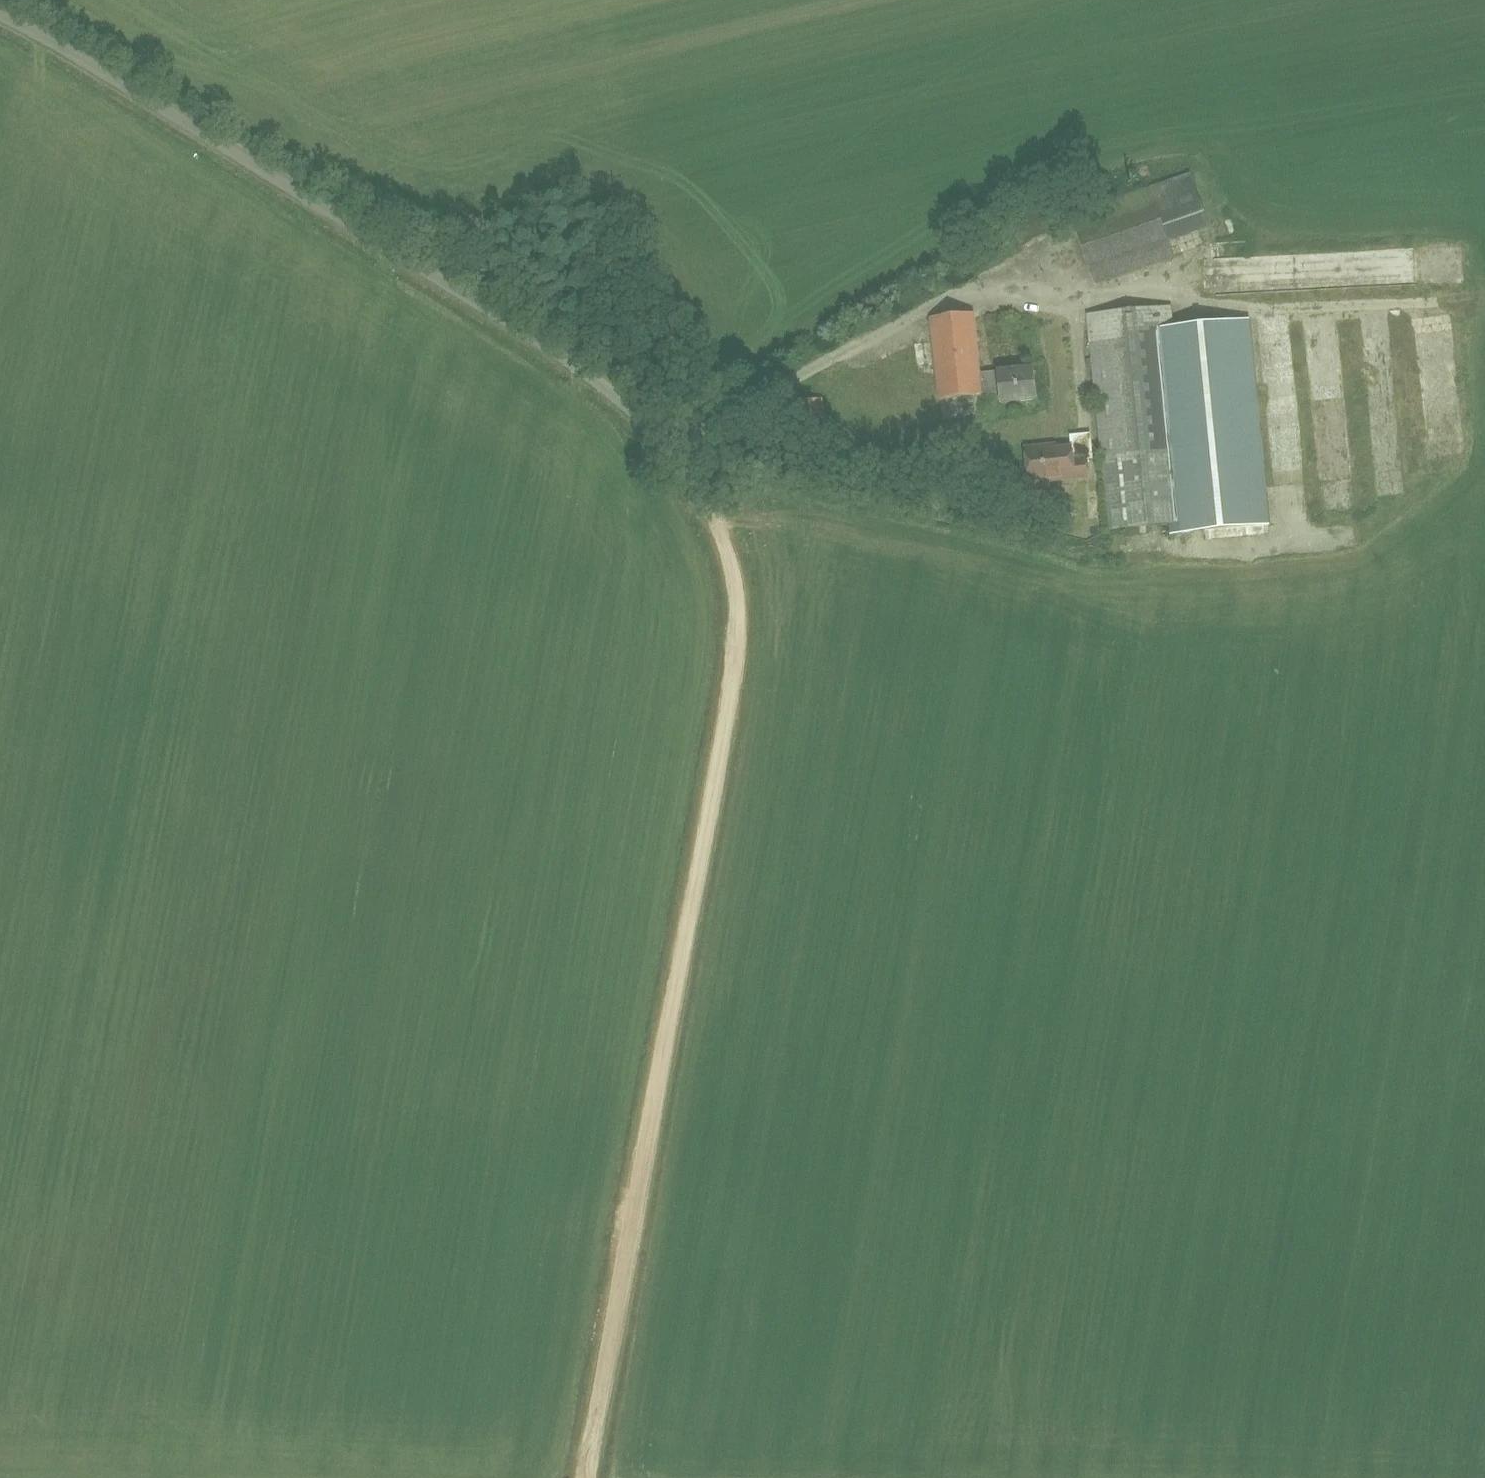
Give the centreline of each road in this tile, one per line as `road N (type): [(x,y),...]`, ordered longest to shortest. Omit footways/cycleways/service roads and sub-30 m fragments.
road 1 (track): [(592,1477),(737,643),(729,553),(685,455)]
road 2 (unclassified): [(685,455),(551,355),(53,40),(0,18)]

